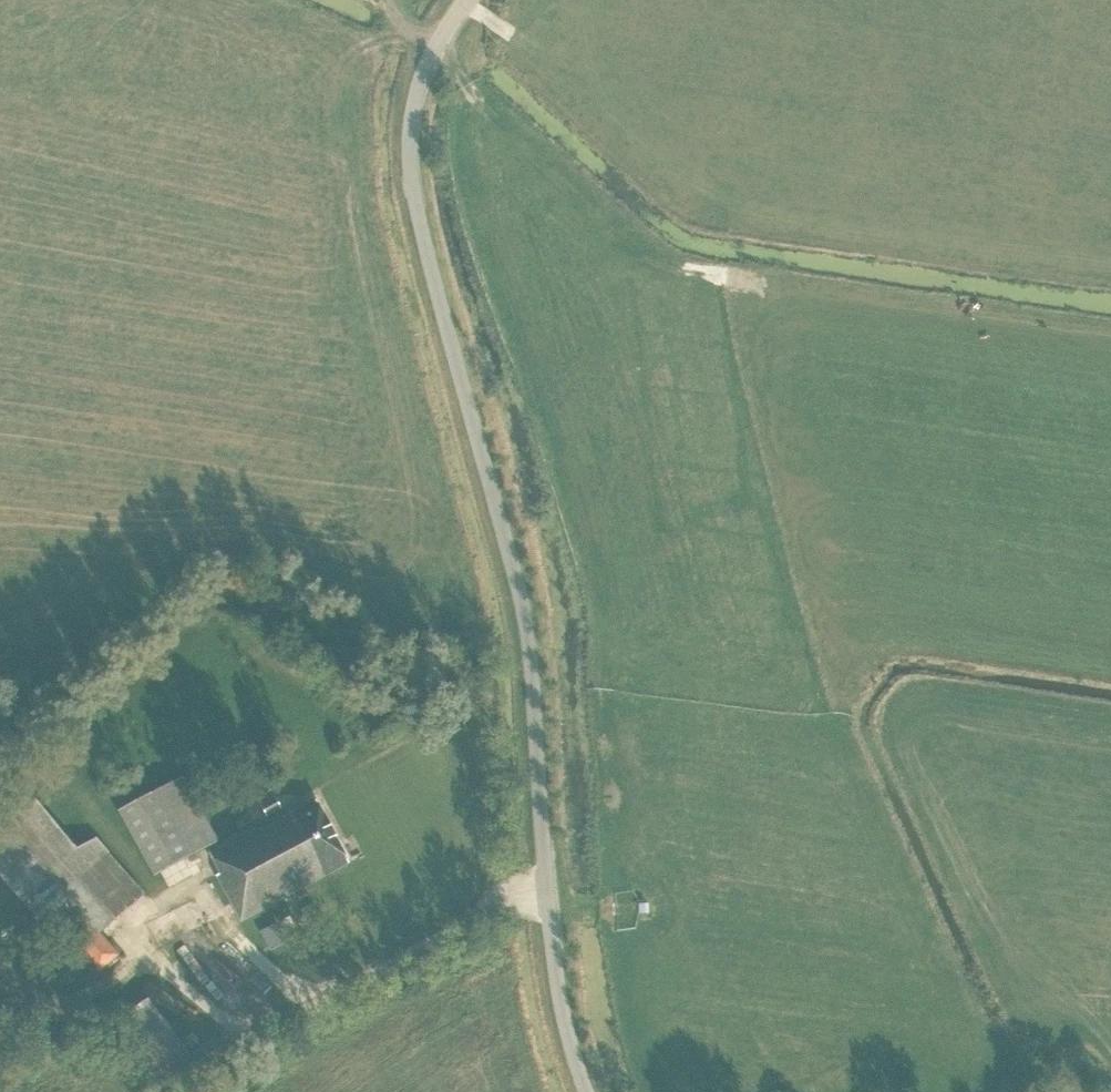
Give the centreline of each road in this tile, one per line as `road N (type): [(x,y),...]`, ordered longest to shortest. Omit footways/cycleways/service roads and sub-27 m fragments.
road 1 (unclassified): [(593,1091),(564,1035),(538,791),(547,670),(465,419),(404,166),(435,52),(470,0)]

